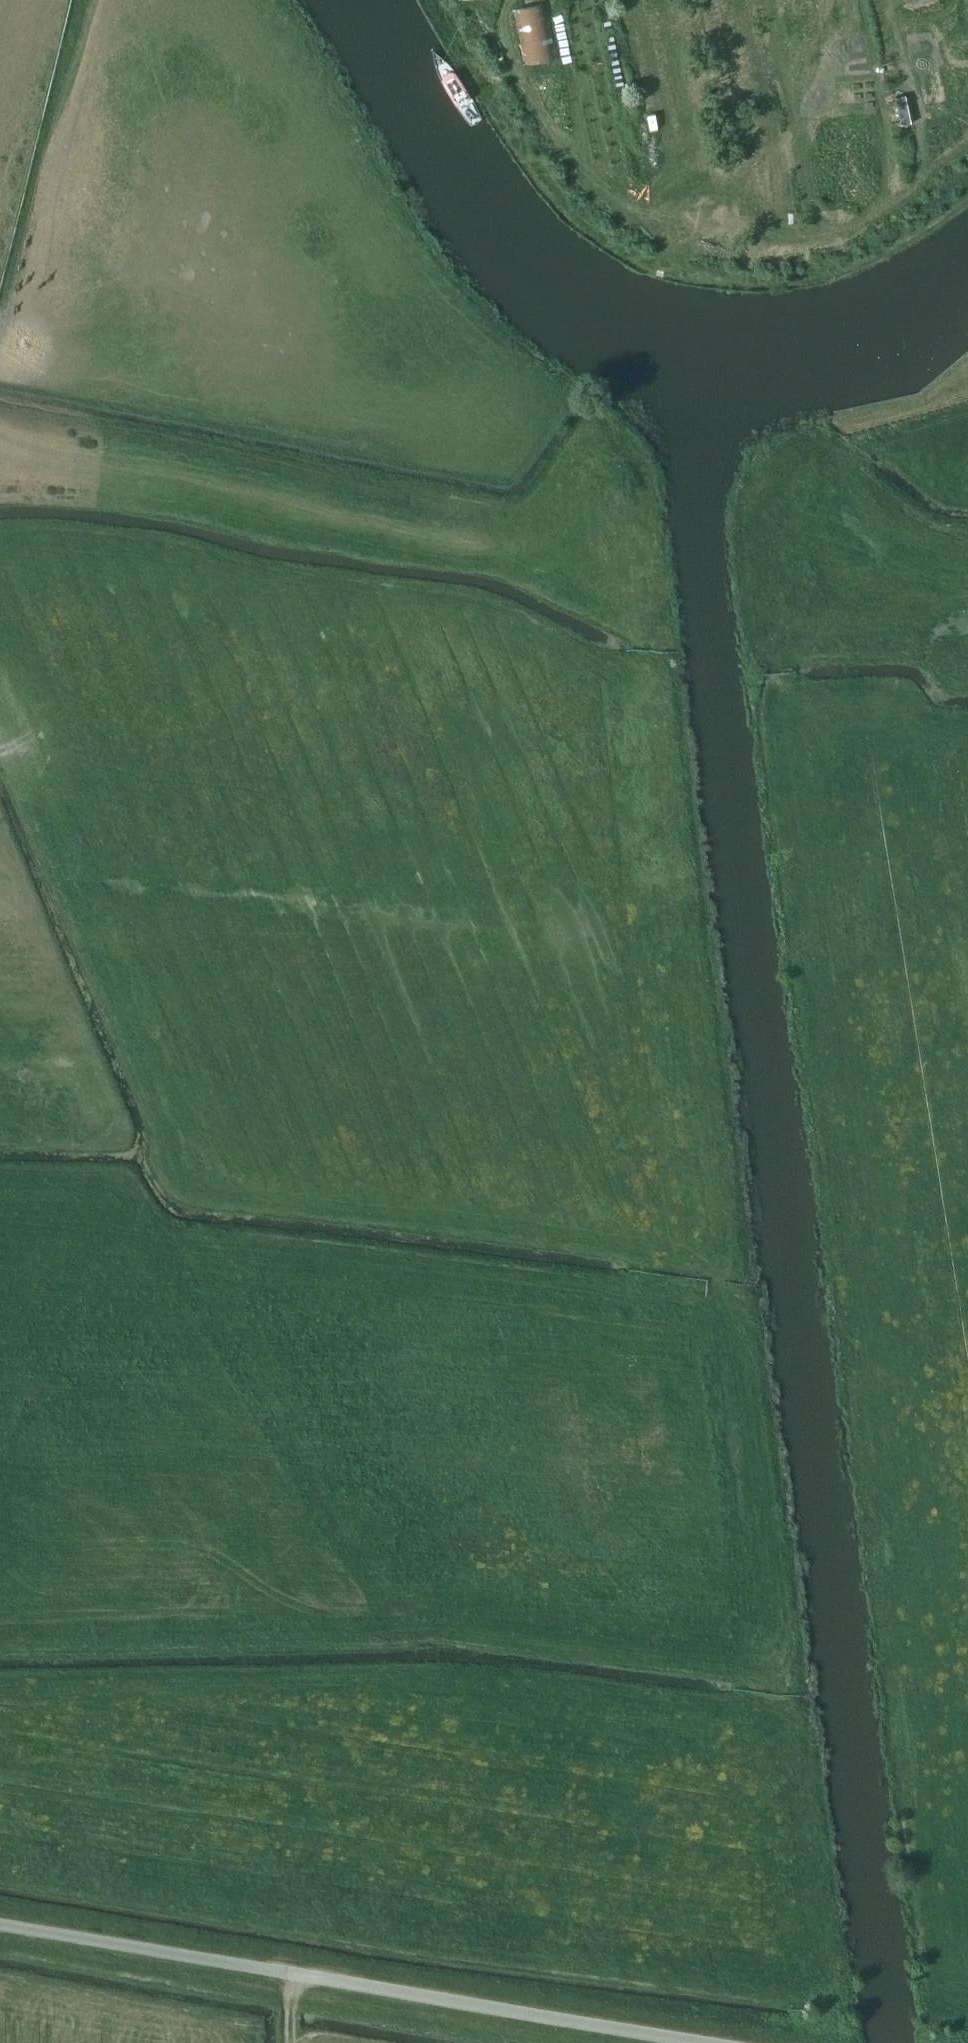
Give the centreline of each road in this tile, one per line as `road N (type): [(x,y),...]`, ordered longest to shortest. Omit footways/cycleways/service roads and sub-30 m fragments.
road 1 (unclassified): [(699,2042),(0,1924)]

